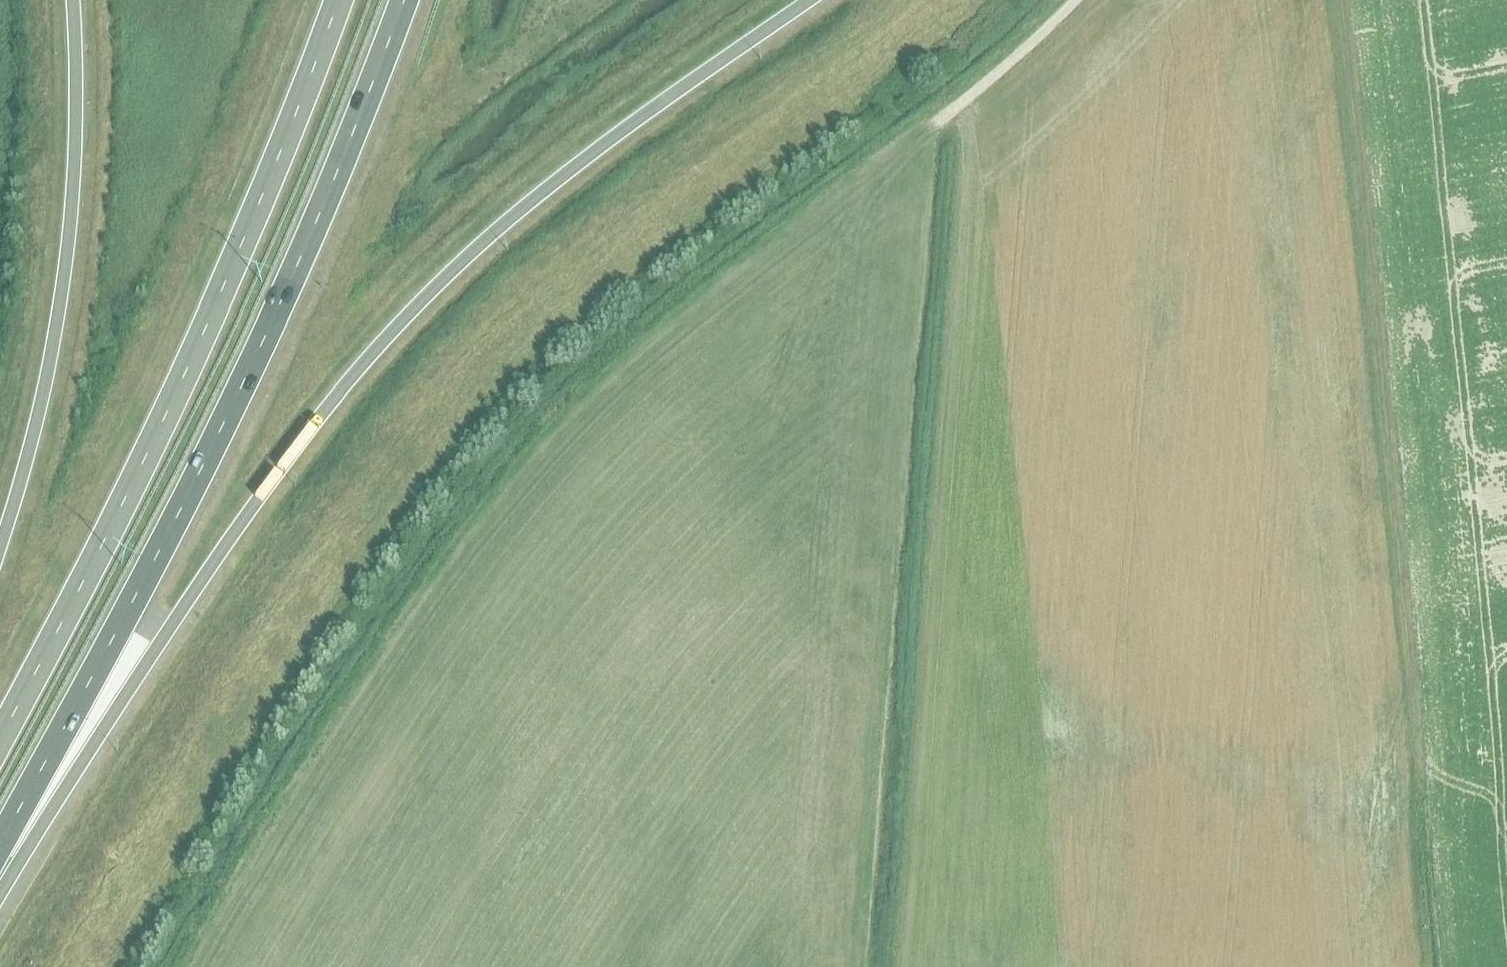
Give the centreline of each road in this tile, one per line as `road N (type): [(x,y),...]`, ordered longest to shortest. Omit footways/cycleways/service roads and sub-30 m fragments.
road 1 (trunk): [(0,872),(55,810),(277,473),(430,290),(528,204),(812,0)]
road 2 (trunk): [(0,845),(244,383),(341,166),(404,0)]
road 3 (trunk): [(337,0),(186,373),(0,741)]
road 4 (trunk): [(73,0),(74,189),(55,341),(0,547)]
road 5 (unclassified): [(962,120),(1081,0)]

